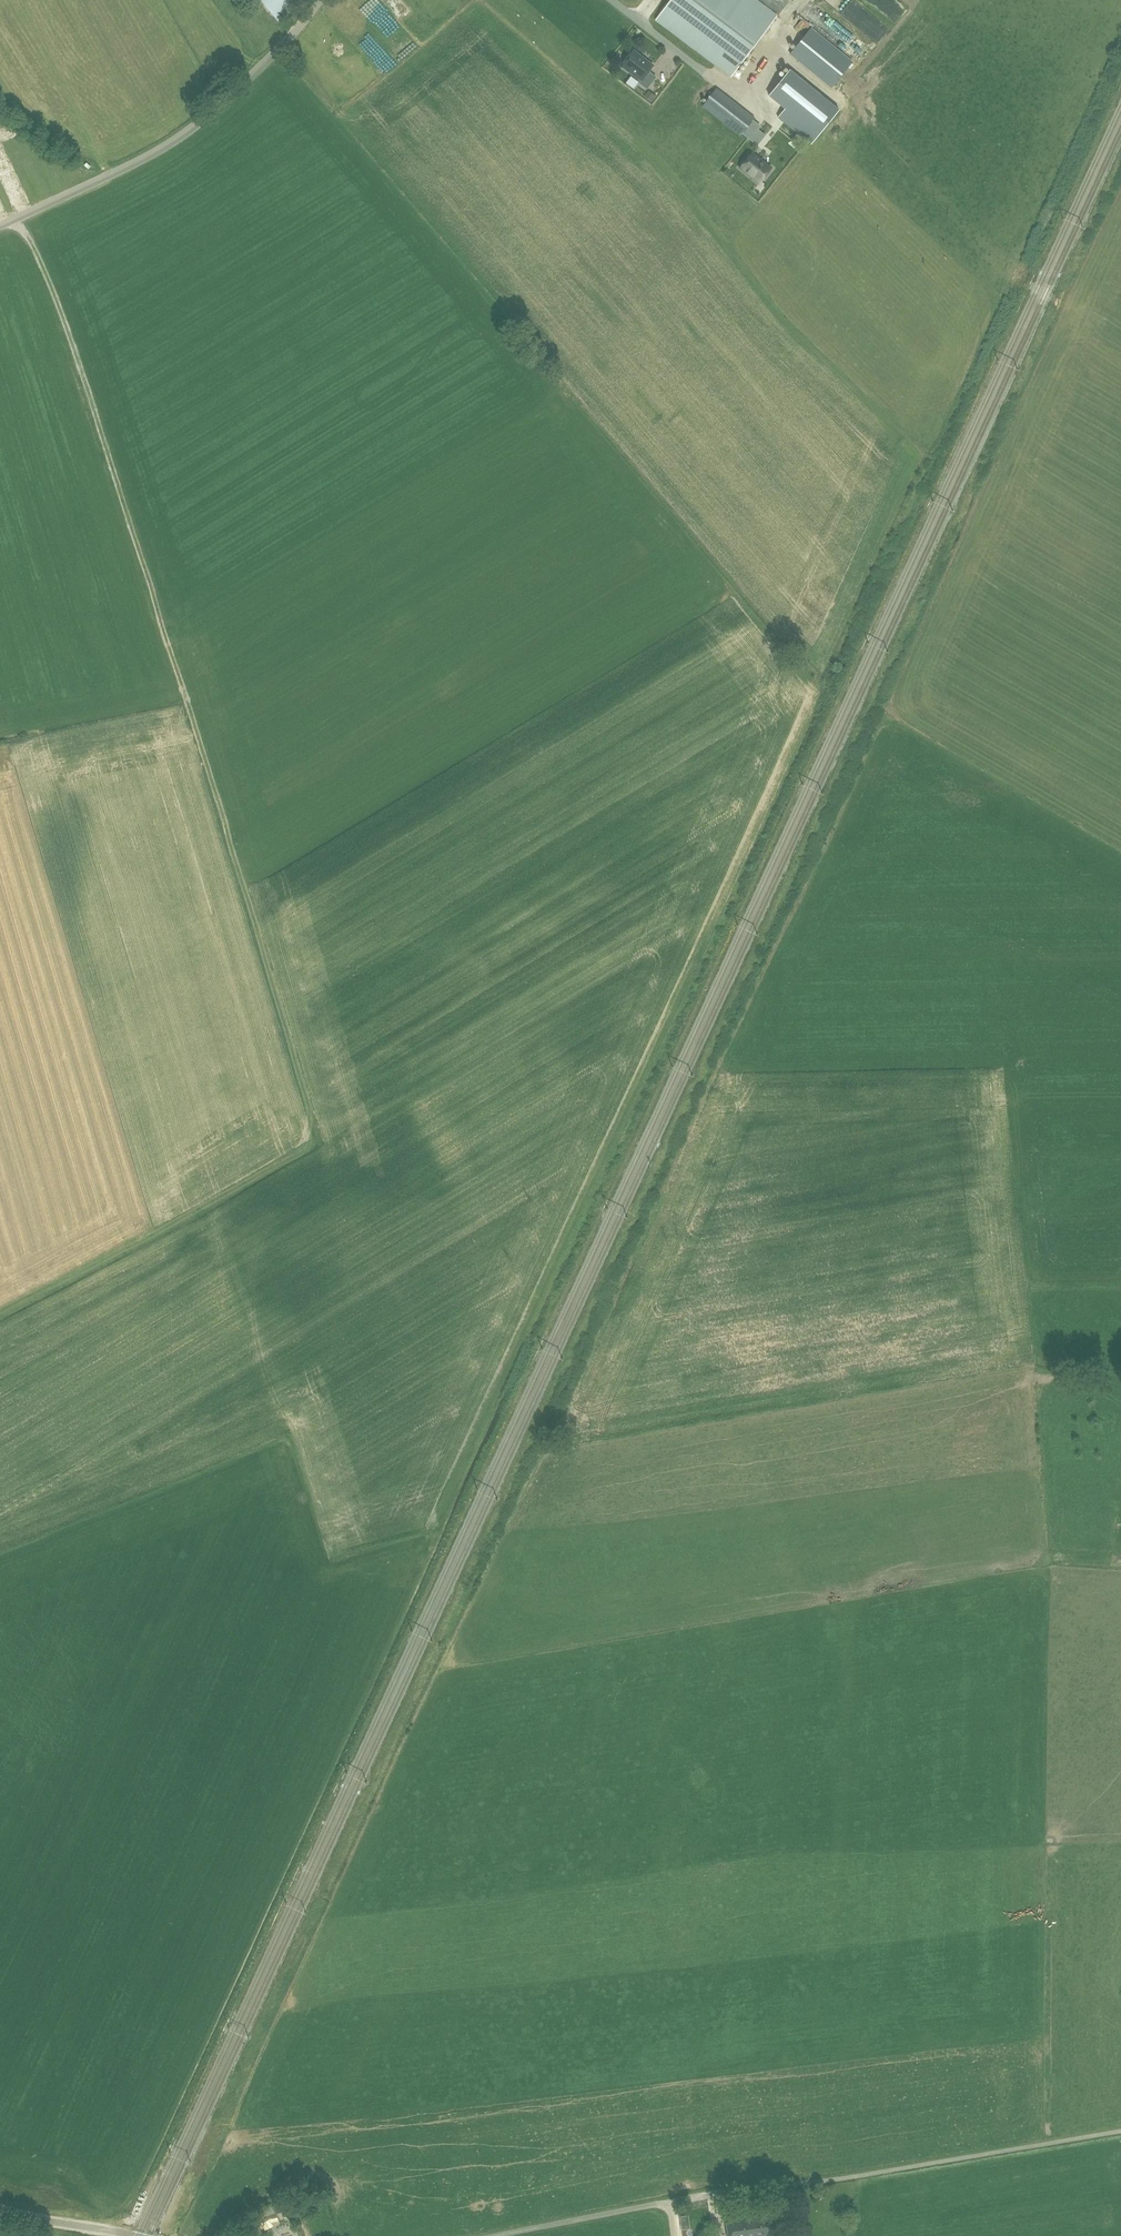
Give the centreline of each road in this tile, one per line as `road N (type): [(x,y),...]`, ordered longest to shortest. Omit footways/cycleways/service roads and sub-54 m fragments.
road 1 (track): [(10,220),(41,264),(101,431),(321,1143)]
road 2 (unclassified): [(491,2235),(1120,2131)]
road 3 (unclassified): [(0,225),(106,178),(194,126),(322,0)]
road 4 (unclassified): [(135,2235),(0,2210)]

